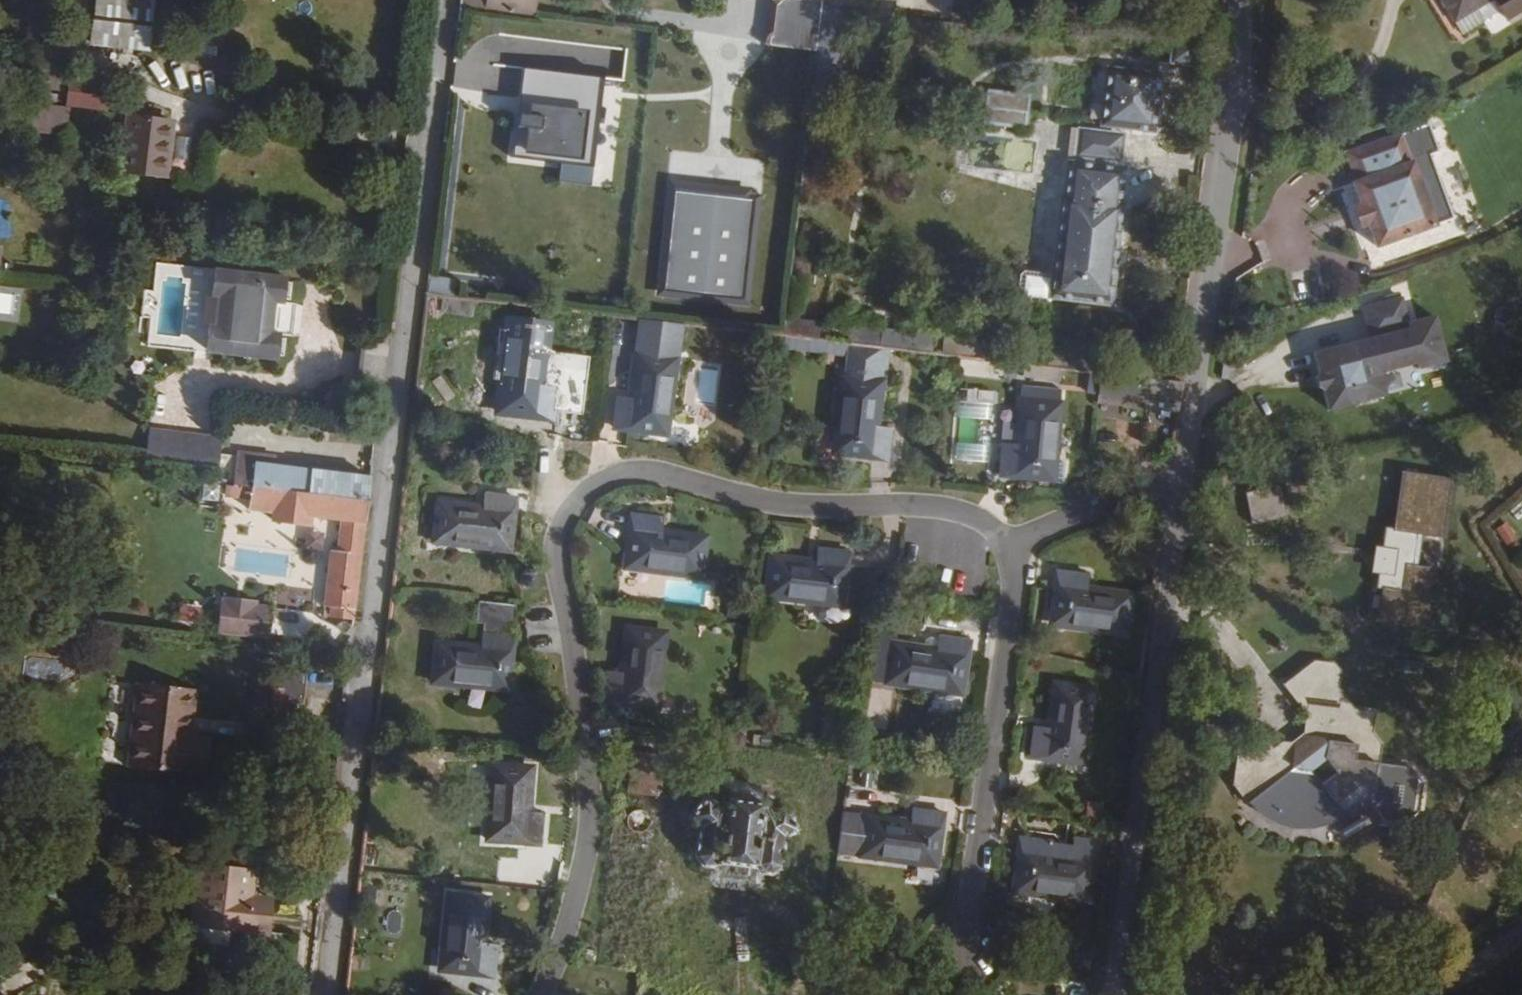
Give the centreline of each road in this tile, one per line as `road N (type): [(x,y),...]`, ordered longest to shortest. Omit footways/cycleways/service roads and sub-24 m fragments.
road 1 (residential): [(447,0),(324,994)]
road 2 (residential): [(575,660),(556,547),(590,493),(620,477),(663,477),(800,509),(925,511),(978,523),(1015,548)]
road 3 (unclassified): [(1182,475),(1110,994)]
road 4 (unclassified): [(1248,0),(1182,475)]
road 5 (residential): [(1015,548),(968,952)]
road 6 (residential): [(1015,548),(1182,475)]

